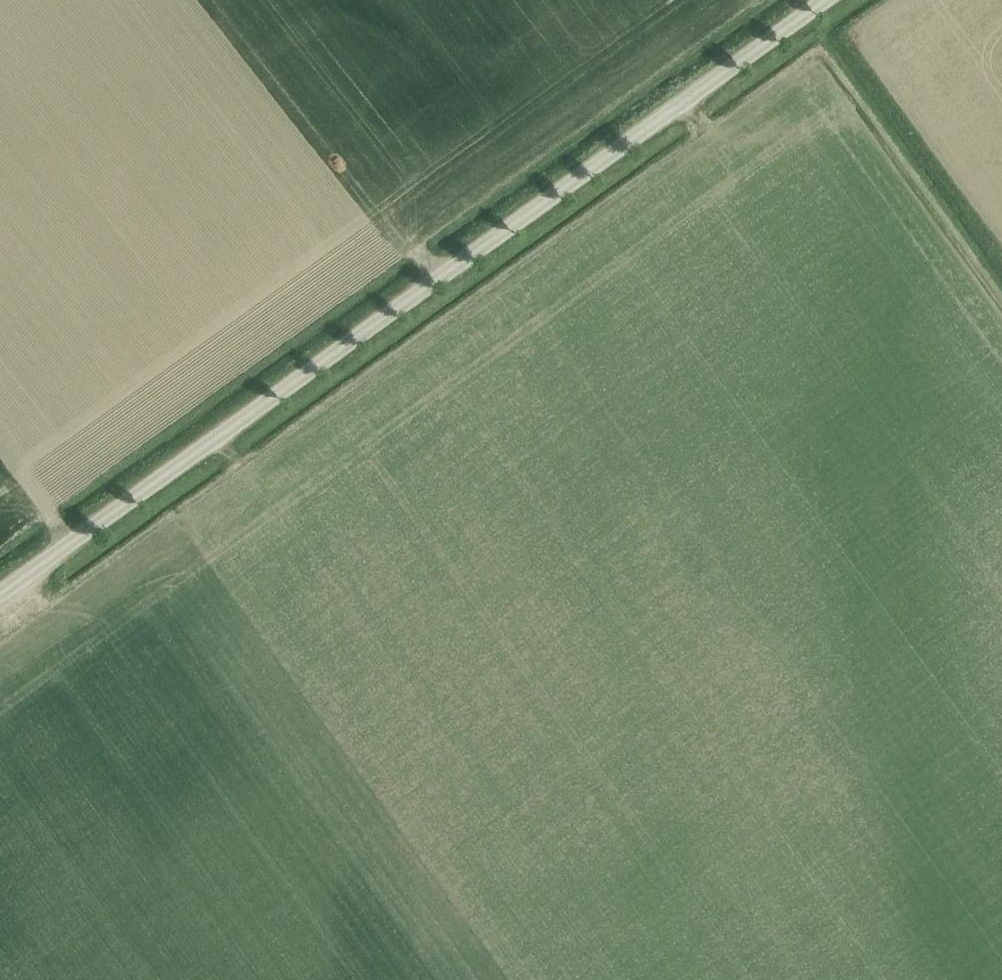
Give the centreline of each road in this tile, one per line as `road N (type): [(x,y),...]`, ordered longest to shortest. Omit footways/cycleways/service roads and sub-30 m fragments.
road 1 (unclassified): [(0,592),(824,0)]

